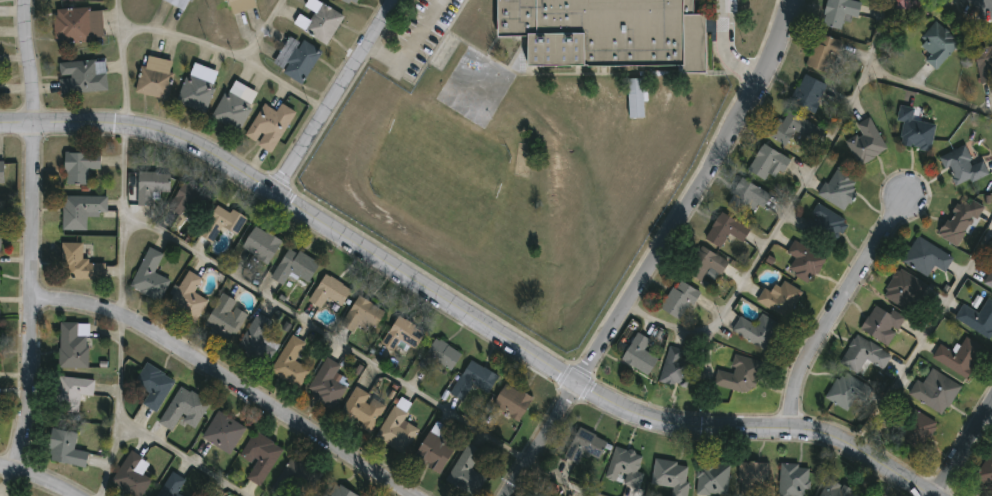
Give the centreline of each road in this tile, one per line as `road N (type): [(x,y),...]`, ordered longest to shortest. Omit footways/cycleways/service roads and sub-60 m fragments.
road 1 (residential): [(0,125),(126,128),(182,143),(274,192),(621,411),(664,427),(790,429),(833,438),(927,495)]
road 2 (residential): [(792,0),(764,83),(509,495)]
road 3 (residential): [(20,0),(31,125),(29,399),(8,469)]
road 4 (residential): [(30,305),(91,307),(126,320),(406,495)]
road 5 (residential): [(790,429),(802,371),(900,196)]
road 6 (residential): [(392,0),(274,192)]

